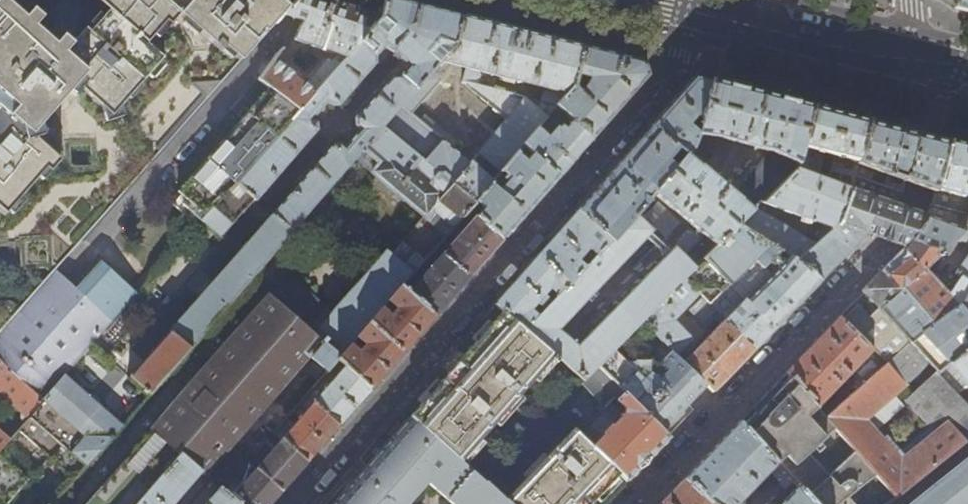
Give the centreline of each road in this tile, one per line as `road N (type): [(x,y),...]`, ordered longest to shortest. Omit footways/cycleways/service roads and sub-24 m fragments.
road 1 (residential): [(692,7),(668,74),(289,503)]
road 2 (primary): [(909,59),(692,7)]

